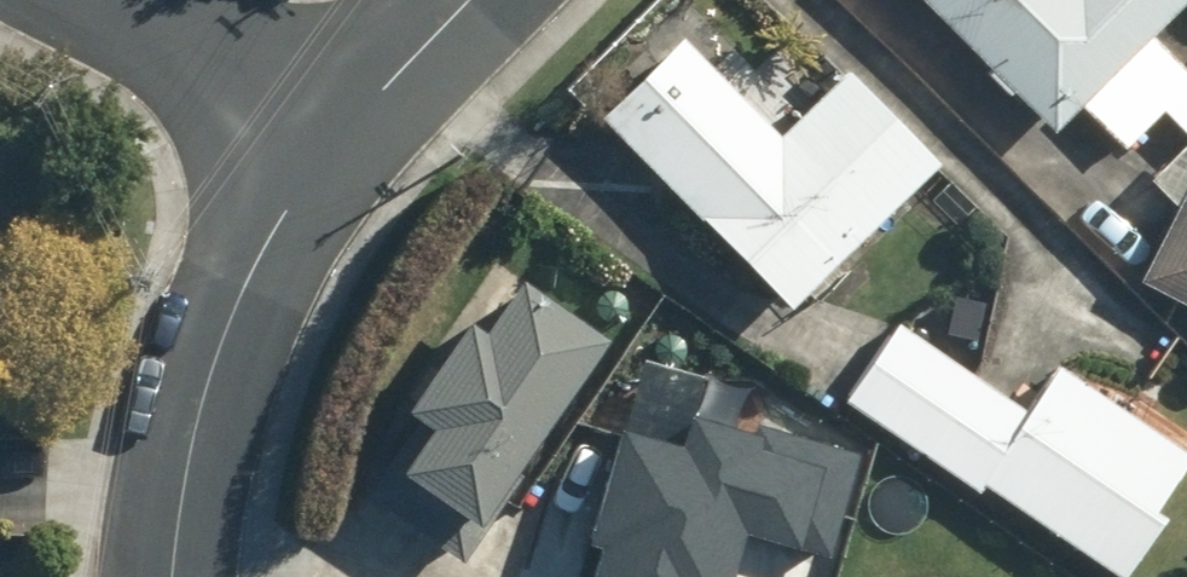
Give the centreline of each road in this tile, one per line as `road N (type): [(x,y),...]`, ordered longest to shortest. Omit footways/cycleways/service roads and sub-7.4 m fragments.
road 1 (residential): [(349,126),(250,281),(202,418),(175,576)]
road 2 (residential): [(349,126),(104,0)]
road 3 (residential): [(472,0),(349,126)]

